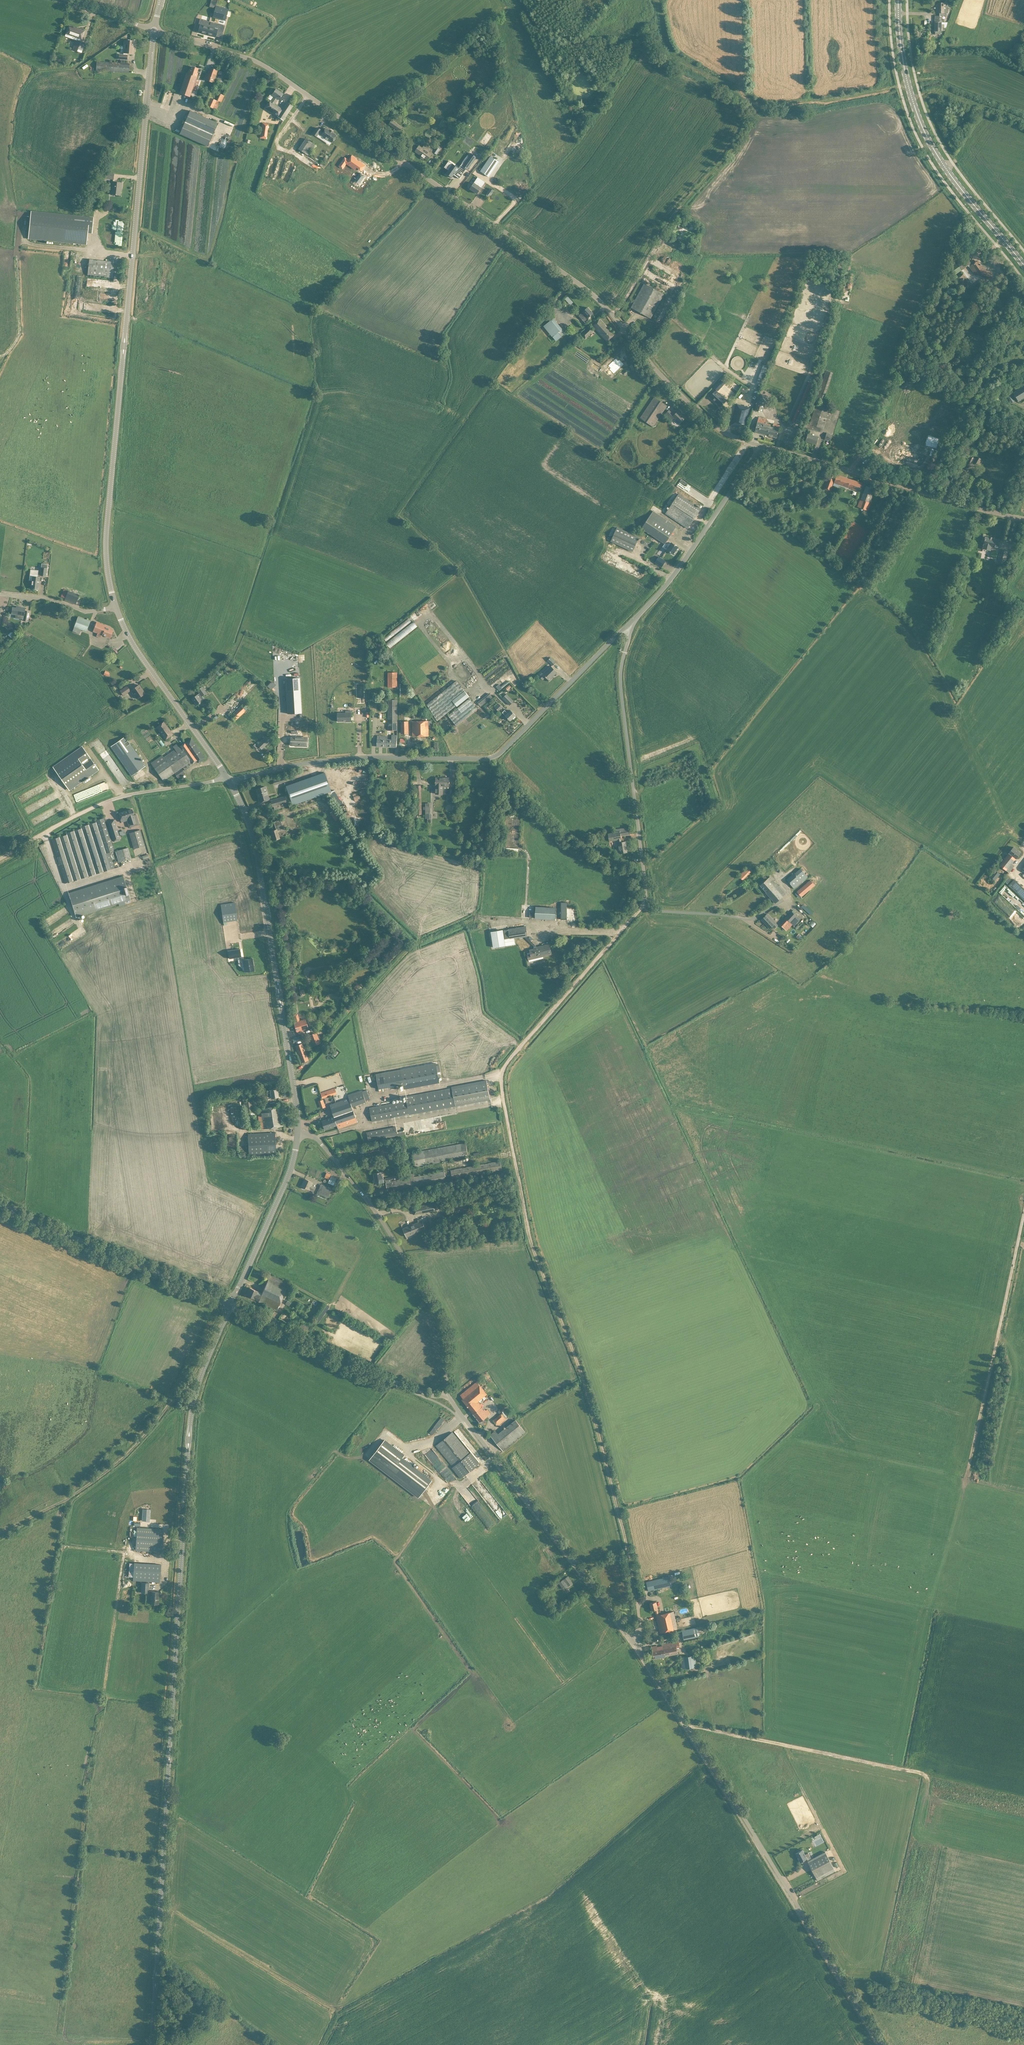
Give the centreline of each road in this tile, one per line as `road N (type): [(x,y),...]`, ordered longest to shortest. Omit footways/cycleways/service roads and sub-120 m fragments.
road 1 (unclassified): [(881,2044),(633,1640),(448,1395)]
road 2 (track): [(633,1640),(640,1626),(628,1552),(584,1378),(528,1231),(501,1083),(511,1057),(621,931)]
road 3 (tertiary): [(152,2044),(190,1424),(228,1301)]
road 4 (unclassified): [(761,446),(710,423),(574,280),(280,76),(154,30)]
road 5 (unclassified): [(116,607),(106,535),(154,30)]
road 6 (unclassified): [(229,781),(347,759),(496,756),(633,620)]
road 7 (unclassified): [(298,1132),(255,848),(229,781)]
road 8 (unclassified): [(448,1395),(439,1316),(369,1203),(318,1141),(298,1132)]
road 9 (secondary): [(1023,265),(925,134),(905,72),(898,0)]
road 10 (unclassified): [(645,899),(621,682),(633,620)]
road 11 (unclassified): [(1023,519),(761,446)]
road 12 (track): [(1023,1209),(968,1468)]
road 13 (tertiary): [(228,1301),(0,1203)]
road 14 (track): [(0,859),(111,800),(229,781)]
road 15 (track): [(687,1726),(927,1775)]
road 16 (track): [(0,1534),(106,1472),(172,1403),(194,1401)]
road 17 (unclassified): [(448,1395),(358,1367),(228,1301)]
road 18 (unclassified): [(633,620),(679,567),(761,446)]
road 19 (unclassified): [(229,781),(116,607)]
road 20 (track): [(160,1908),(334,2009)]
road 21 (unclassified): [(228,1301),(290,1172),(298,1132)]
road 22 (unclassified): [(645,899),(657,911),(747,919),(787,898)]

